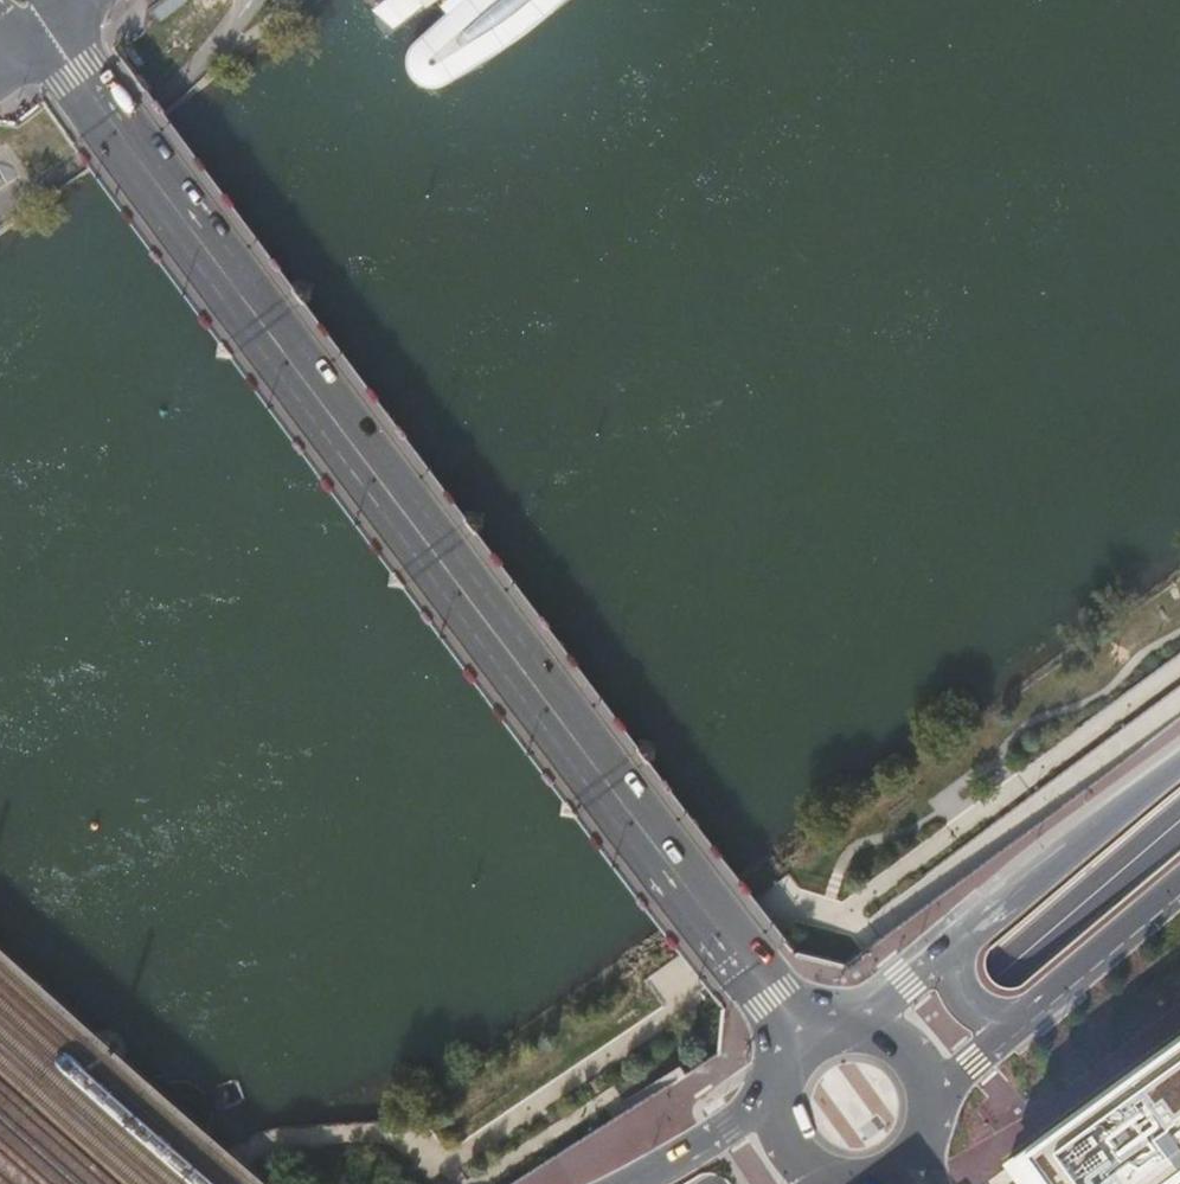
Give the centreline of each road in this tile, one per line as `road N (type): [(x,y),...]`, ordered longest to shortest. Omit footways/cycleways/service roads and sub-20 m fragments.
road 1 (secondary): [(85,87),(808,1043)]
road 2 (primary): [(739,1183),(1179,823)]
road 3 (primary): [(1179,764),(942,952)]
road 4 (primary): [(1015,1027),(1179,890)]
road 5 (primary): [(776,1115),(627,1183)]

